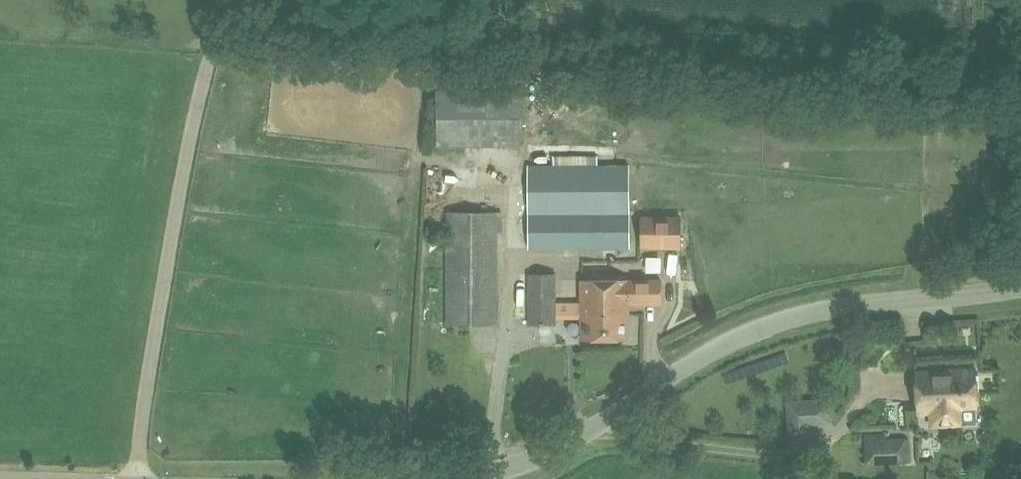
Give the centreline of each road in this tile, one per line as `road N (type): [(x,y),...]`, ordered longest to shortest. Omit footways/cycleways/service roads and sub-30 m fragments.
road 1 (unclassified): [(1020,287),(767,326),(536,459),(476,478)]

